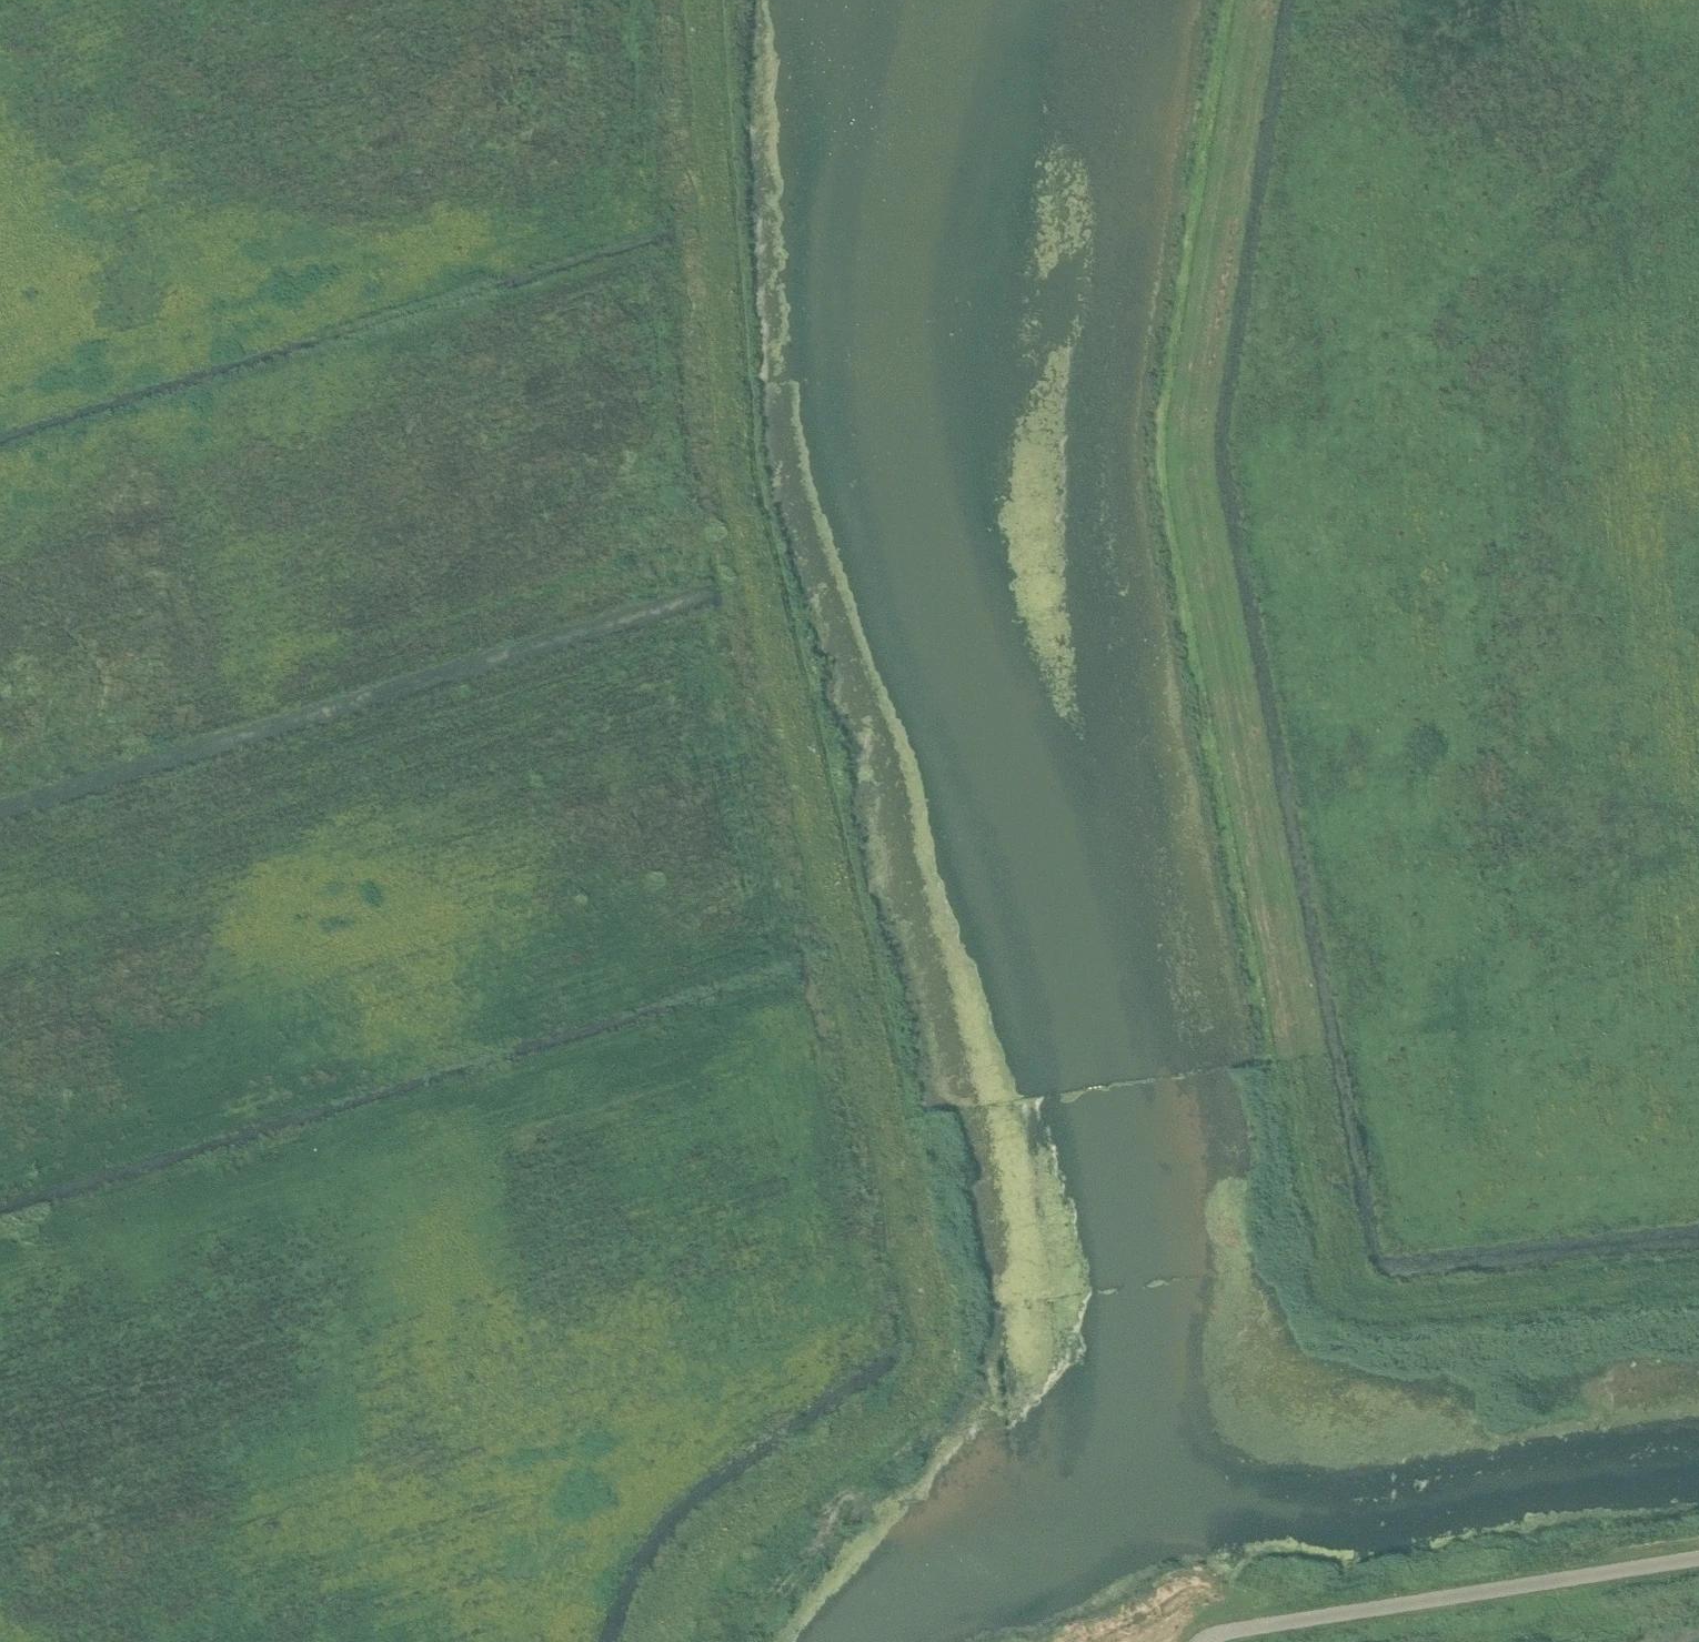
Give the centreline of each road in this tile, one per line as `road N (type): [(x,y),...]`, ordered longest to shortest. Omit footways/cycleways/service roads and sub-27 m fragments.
road 1 (track): [(1698,1304),(1325,1339),(1158,480),(1236,0)]

